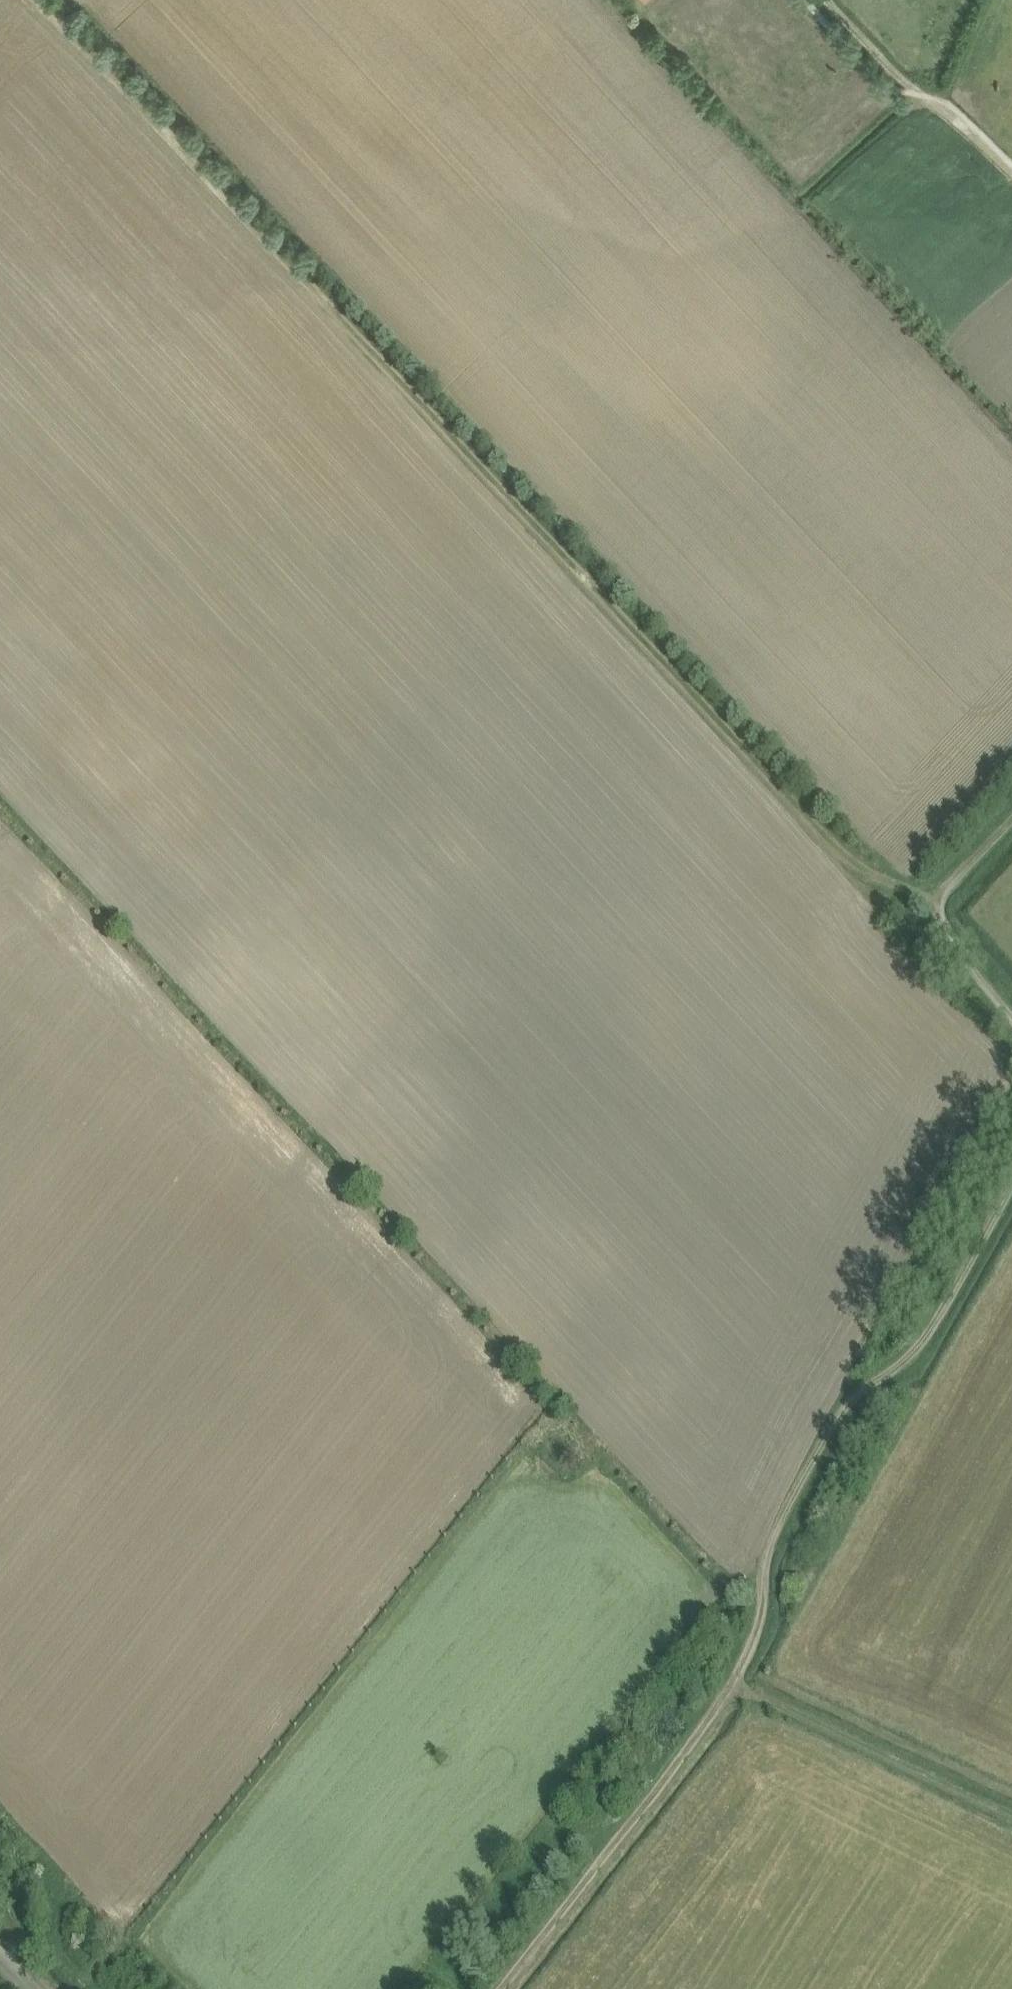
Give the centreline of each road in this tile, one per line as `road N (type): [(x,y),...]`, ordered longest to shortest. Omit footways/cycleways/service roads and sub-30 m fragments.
road 1 (track): [(942,903),(841,852),(30,0)]
road 2 (track): [(1011,1186),(933,1330),(833,1423),(778,1524),(756,1629),(722,1706),(501,1988)]
road 3 (track): [(734,1684),(1011,1818)]
road 4 (track): [(826,0),(910,90),(955,115),(1011,171)]
road 5 (track): [(1011,818),(949,885),(942,917),(1011,1020)]

